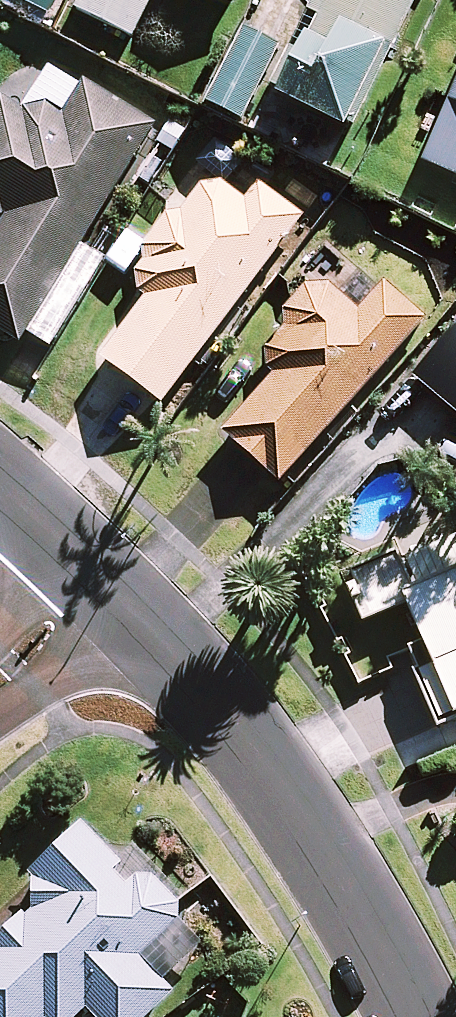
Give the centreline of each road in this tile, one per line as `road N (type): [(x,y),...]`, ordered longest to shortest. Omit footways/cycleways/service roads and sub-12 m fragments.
road 1 (residential): [(95,569),(287,786),(419,1016)]
road 2 (residential): [(95,569),(0,673)]
road 3 (residential): [(0,484),(95,569)]

